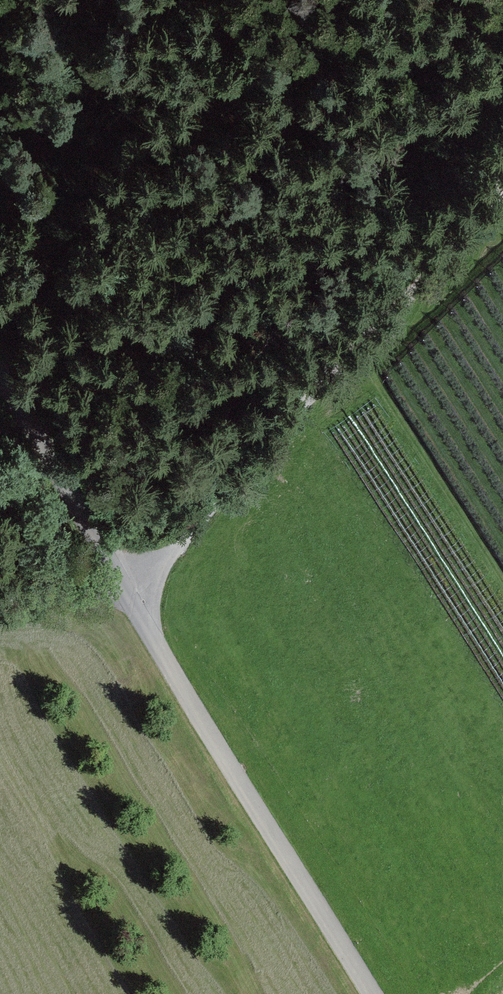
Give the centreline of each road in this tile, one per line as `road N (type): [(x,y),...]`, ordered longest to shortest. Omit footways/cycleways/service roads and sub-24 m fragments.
road 1 (unclassified): [(379,993),(0,380)]
road 2 (track): [(502,176),(137,605)]

